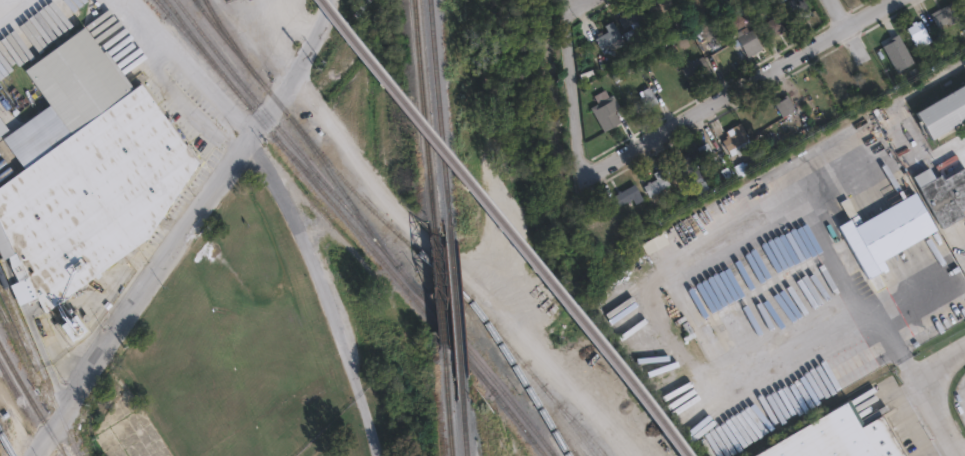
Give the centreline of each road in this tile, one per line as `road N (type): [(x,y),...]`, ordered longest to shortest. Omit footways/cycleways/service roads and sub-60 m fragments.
road 1 (residential): [(30,455),(338,0)]
road 2 (residential): [(588,176),(896,0)]
road 3 (residential): [(588,176),(579,176),(560,0)]

